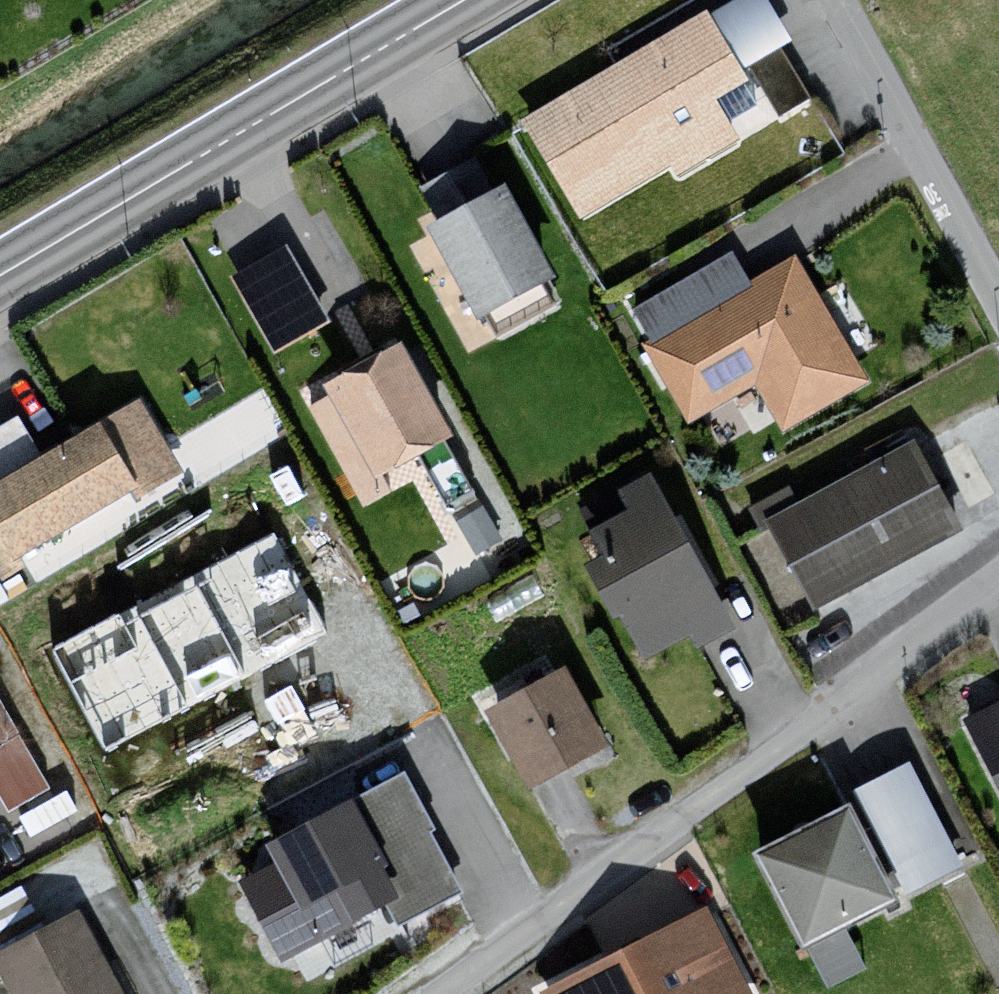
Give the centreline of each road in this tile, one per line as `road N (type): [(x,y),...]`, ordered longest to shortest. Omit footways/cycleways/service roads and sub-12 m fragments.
road 1 (residential): [(998,590),(453,993)]
road 2 (secondary): [(0,271),(463,0)]
road 3 (residential): [(998,308),(835,0)]

